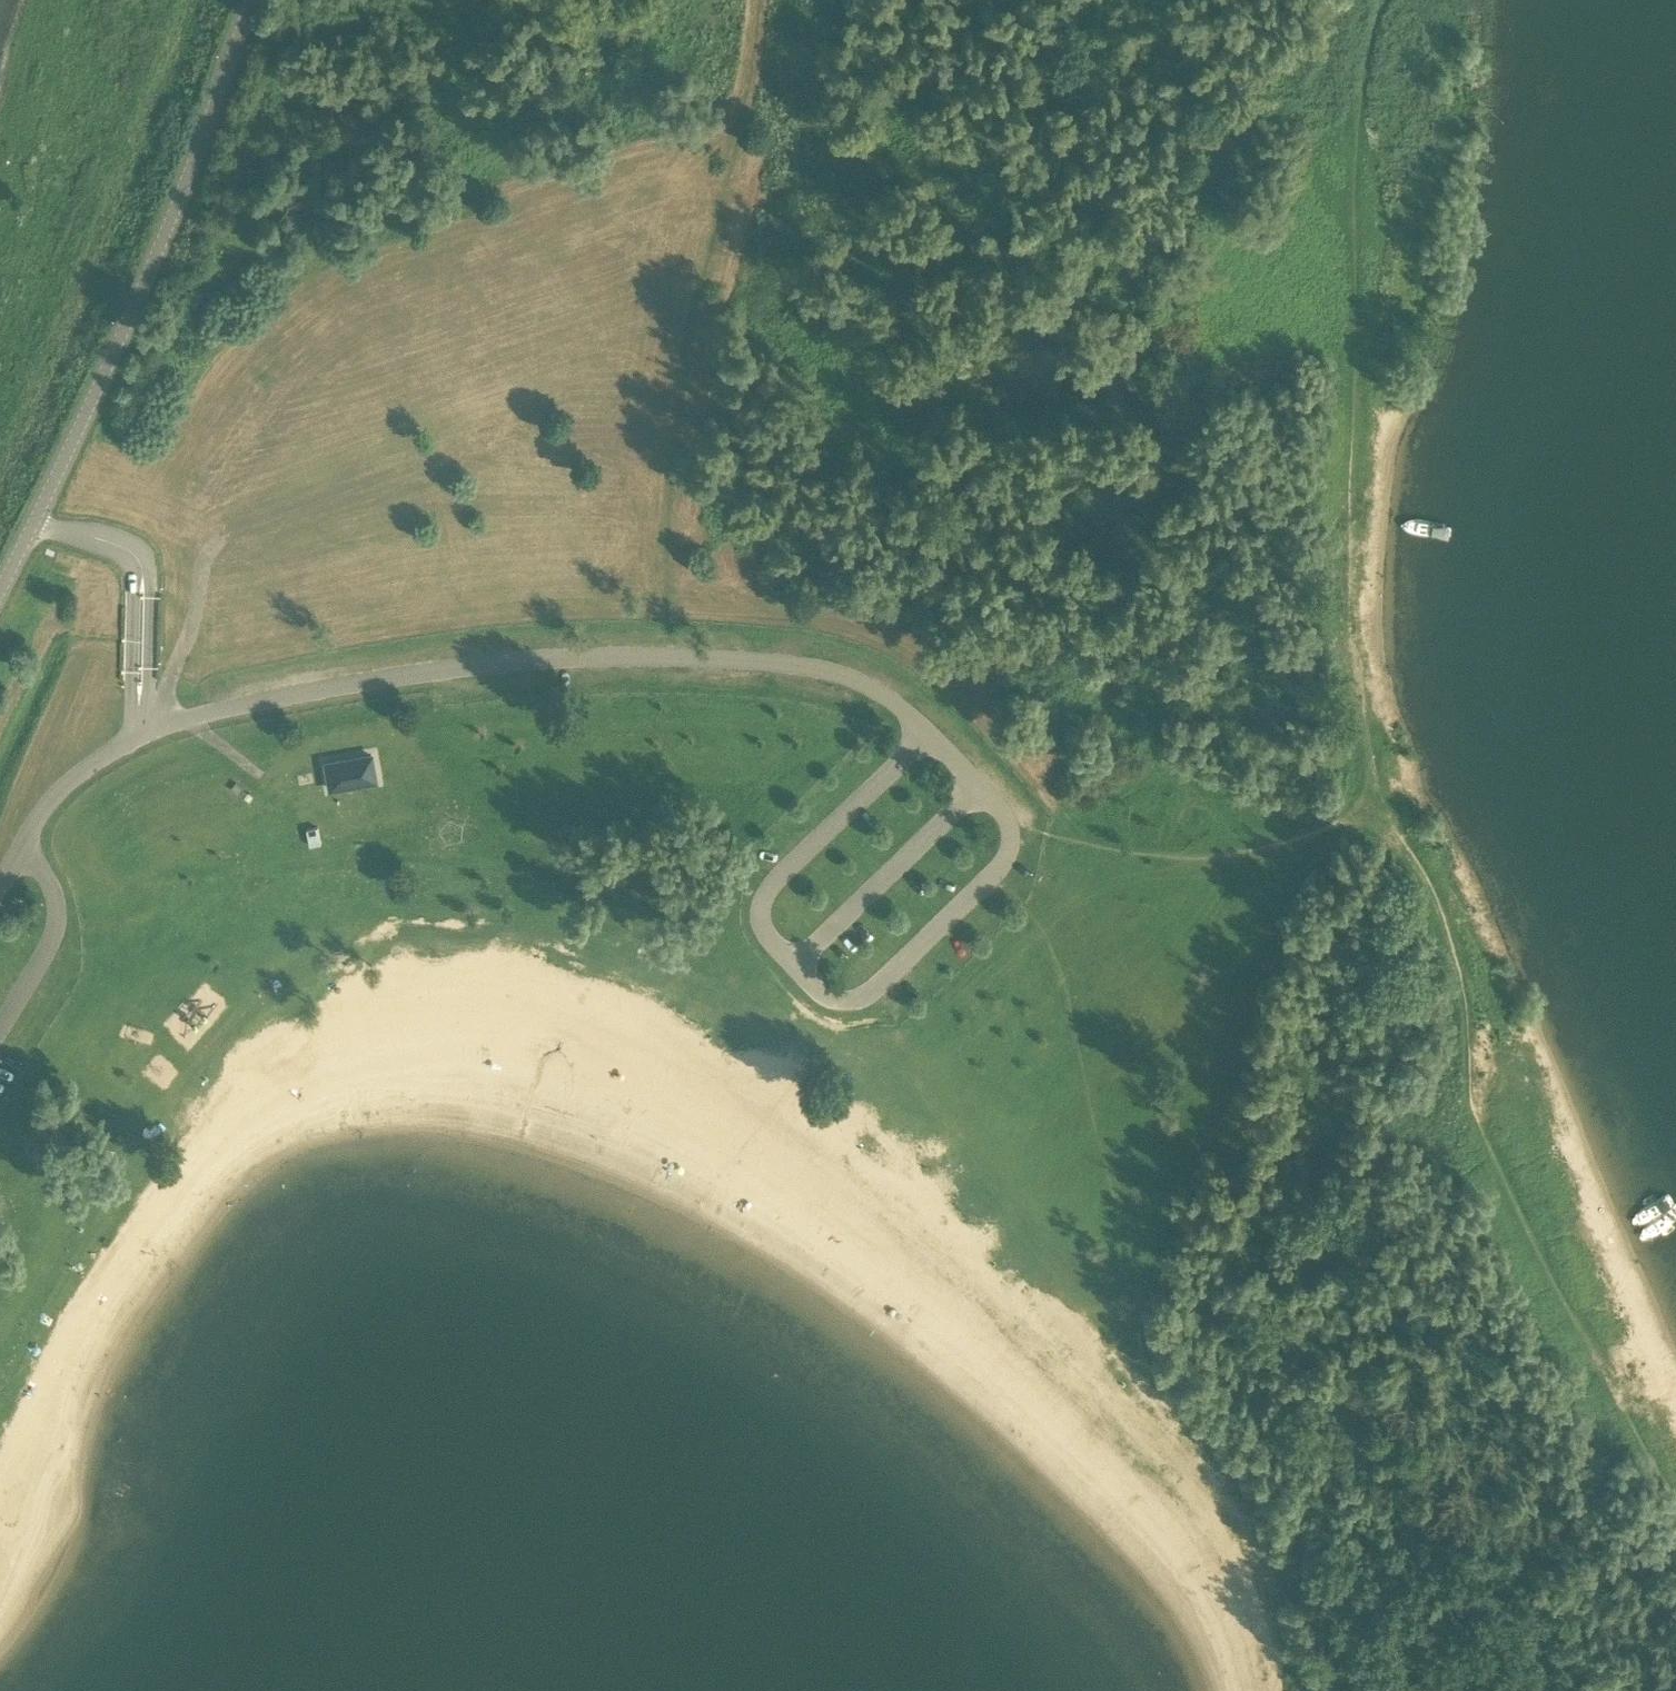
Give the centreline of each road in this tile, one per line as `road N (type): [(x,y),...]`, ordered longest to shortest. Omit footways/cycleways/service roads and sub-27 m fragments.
road 1 (unclassified): [(0,593),(160,254),(253,0)]

